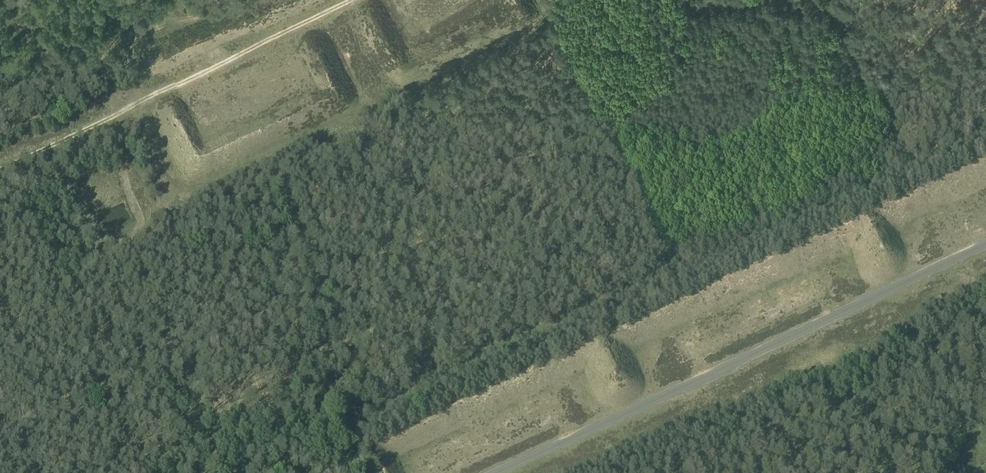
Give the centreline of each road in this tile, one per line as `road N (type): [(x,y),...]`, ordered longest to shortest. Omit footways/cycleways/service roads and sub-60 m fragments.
road 1 (track): [(985,242),(493,472)]
road 2 (track): [(0,167),(356,0)]

